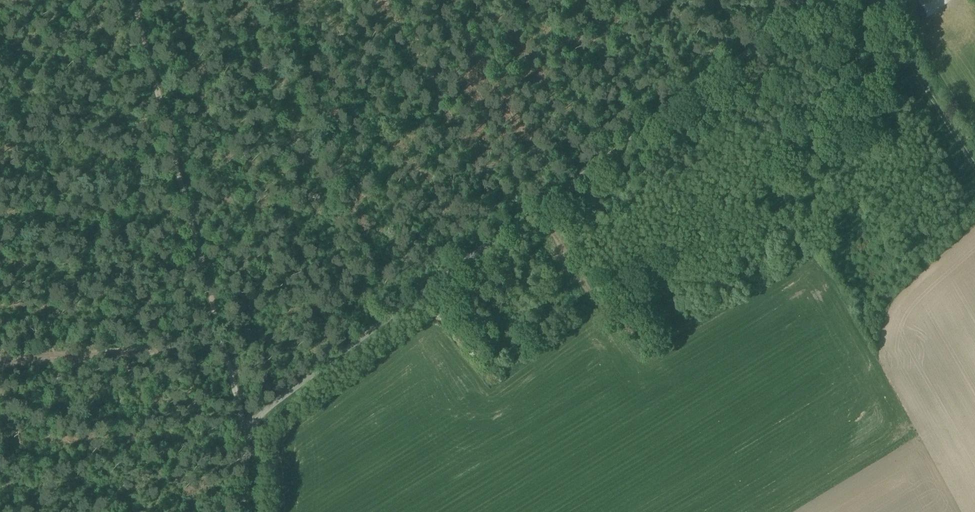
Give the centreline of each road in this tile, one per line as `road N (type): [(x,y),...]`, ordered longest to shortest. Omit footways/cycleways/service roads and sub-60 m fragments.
road 1 (unclassified): [(246,424),(812,0)]
road 2 (unclassified): [(134,0),(246,424)]

